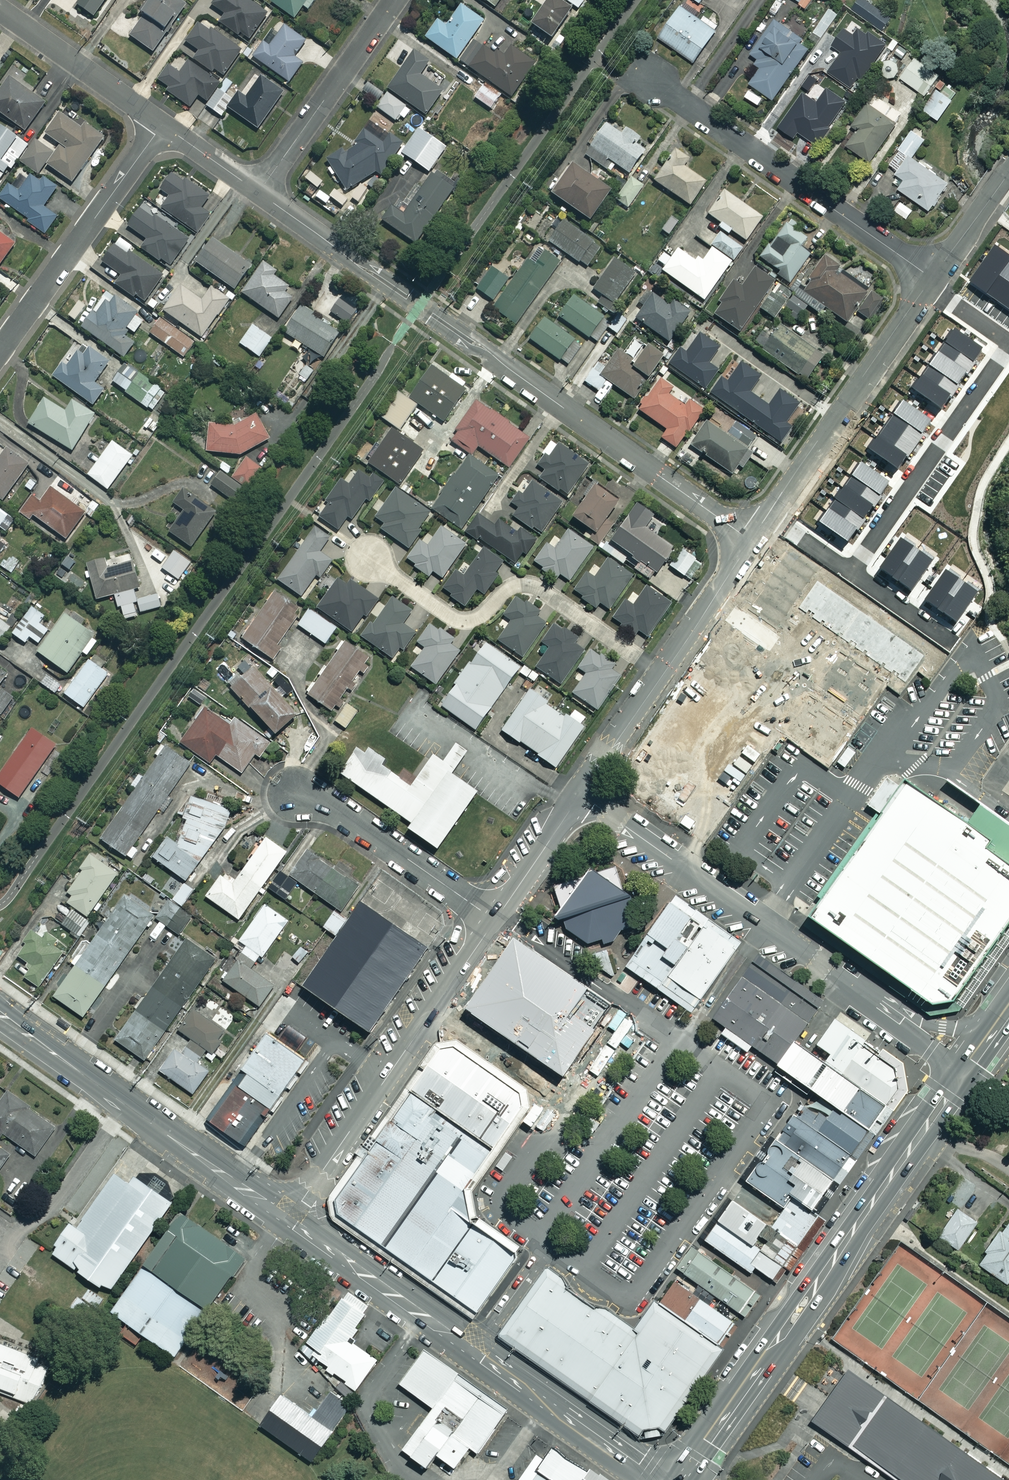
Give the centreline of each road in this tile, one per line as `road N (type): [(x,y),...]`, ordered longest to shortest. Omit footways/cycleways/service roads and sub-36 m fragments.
road 1 (residential): [(751,541),(258,192)]
road 2 (secondary): [(963,1069),(680,1479)]
road 3 (tertiary): [(652,1479),(288,1221)]
road 4 (residential): [(884,1011),(580,795)]
road 5 (residential): [(496,920),(288,1221)]
road 6 (residential): [(662,675),(541,589),(516,586),(480,619),(457,621),(366,558)]
road 7 (residential): [(649,77),(932,278)]
road 8 (residential): [(932,278),(751,541)]
road 9 (residential): [(162,124),(0,350)]
road 10 (residential): [(496,920),(343,813),(293,793)]
road 11 (residential): [(395,0),(258,192)]
road 12 (tertiary): [(288,1221),(126,1105)]
road 13 (residential): [(162,124),(0,9)]
road 14 (residential): [(0,1255),(19,1228),(59,1200),(126,1105)]
road 15 (residential): [(751,541),(662,675)]
road 16 (tertiary): [(126,1105),(0,1015)]
road 17 (residential): [(580,795),(496,920)]
road 18 (residential): [(662,675),(580,795)]
road 19 (residential): [(1008,172),(932,278)]
road 20 (residential): [(884,1011),(963,1029),(1004,1015)]

